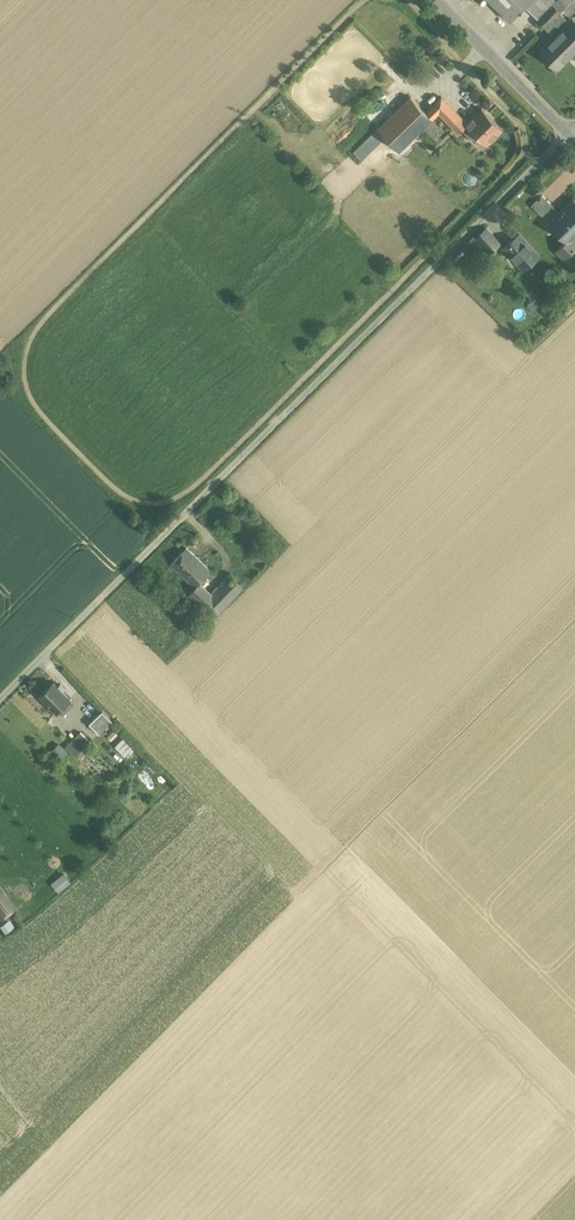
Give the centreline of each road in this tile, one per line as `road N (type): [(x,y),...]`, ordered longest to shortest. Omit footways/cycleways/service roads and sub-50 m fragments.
road 1 (tertiary): [(437,0),(574,134)]

